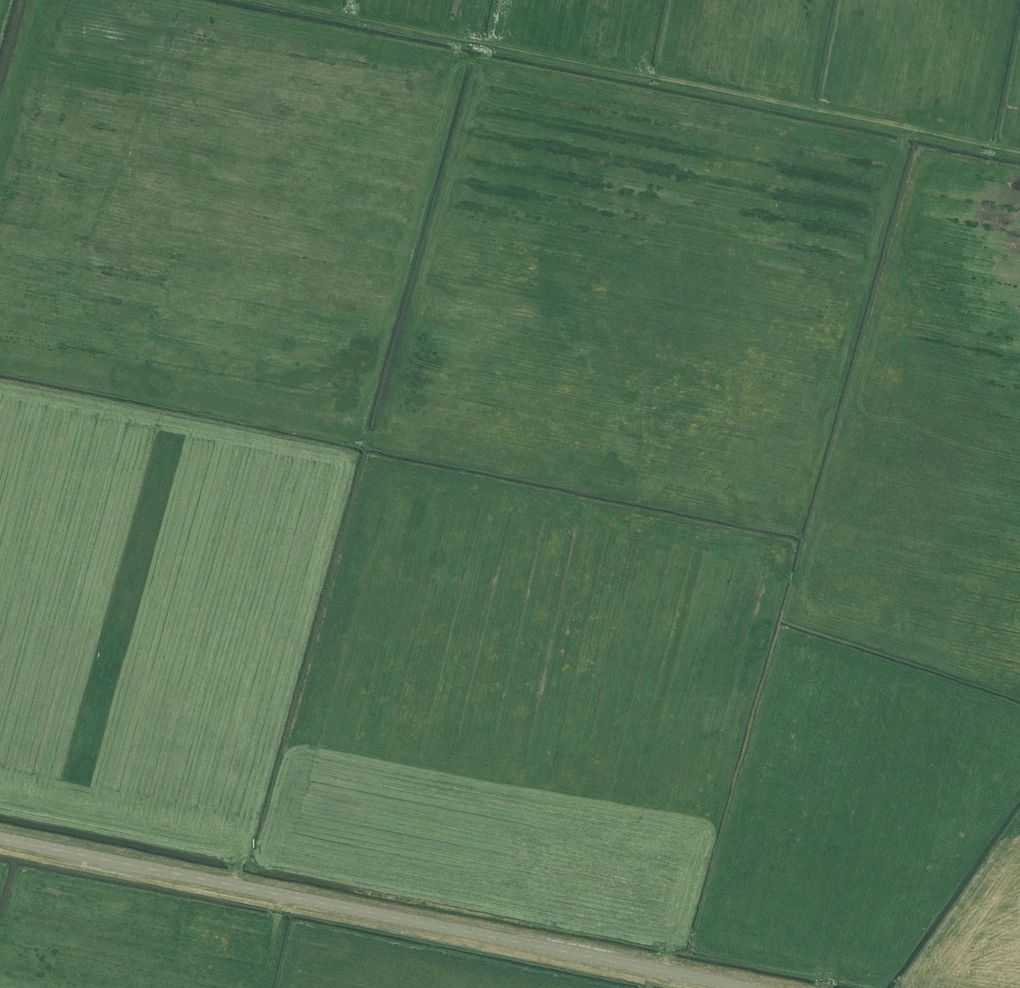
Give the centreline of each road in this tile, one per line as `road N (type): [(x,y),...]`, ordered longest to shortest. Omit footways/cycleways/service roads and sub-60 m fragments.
road 1 (secondary): [(0,838),(751,987)]
road 2 (track): [(1019,151),(468,38)]

